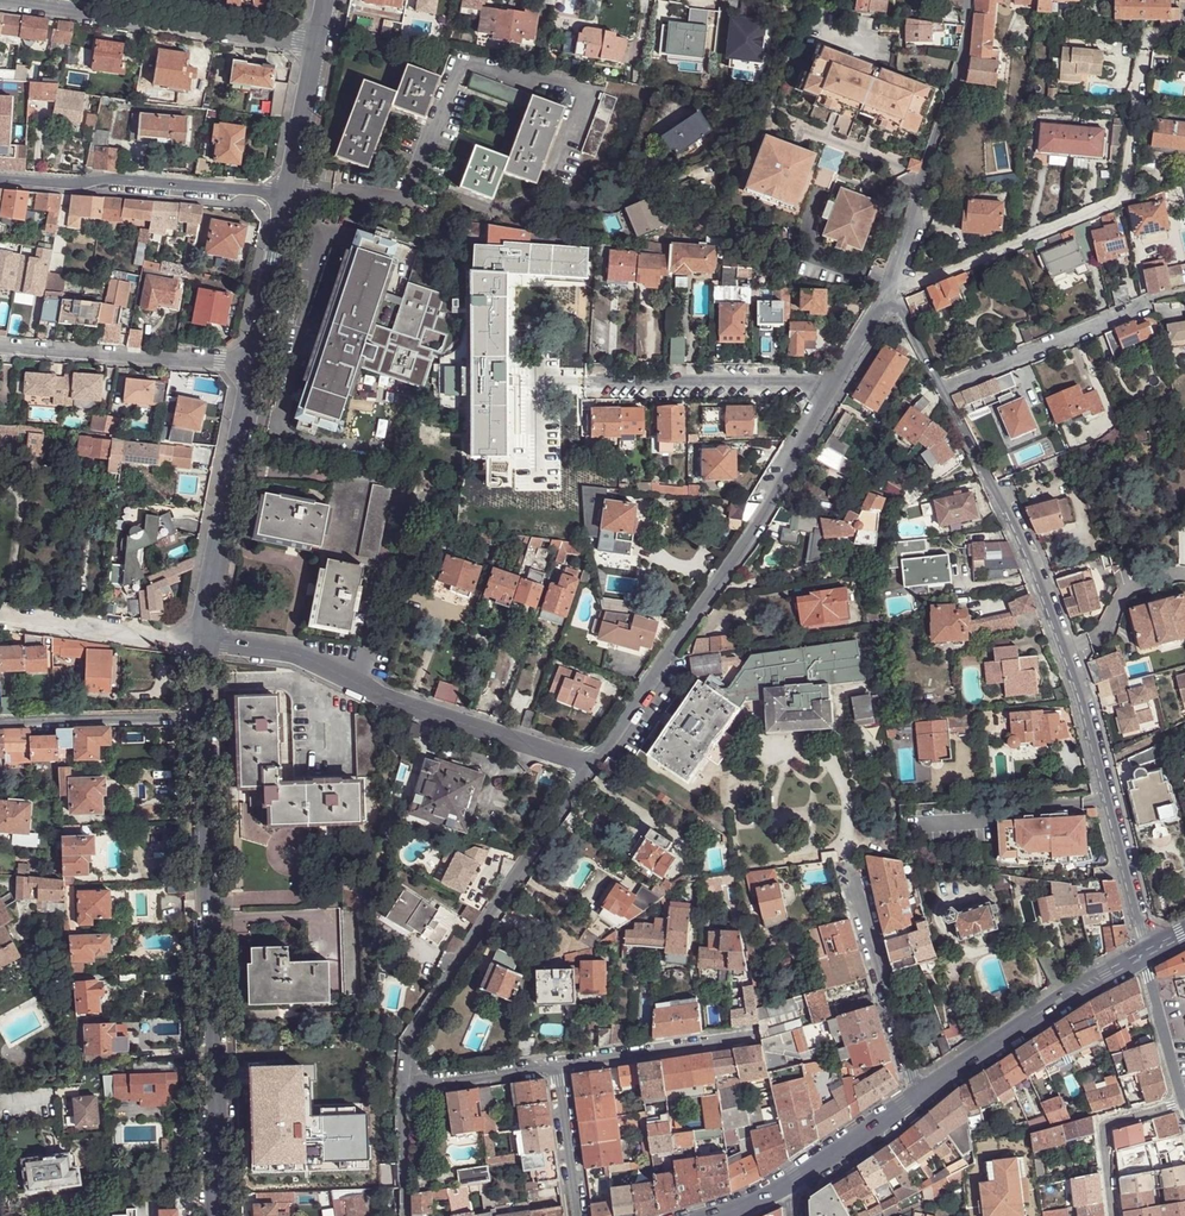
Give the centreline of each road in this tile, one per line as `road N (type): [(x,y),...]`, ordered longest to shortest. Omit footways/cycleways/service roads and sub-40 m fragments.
road 1 (residential): [(1145,954),(1108,784),(1068,651),(1008,510),(942,390)]
road 2 (residential): [(202,718),(218,1215)]
road 3 (residential): [(593,765),(771,505),(835,385)]
road 4 (residential): [(199,642),(296,655),(381,694),(593,765)]
road 5 (residential): [(593,765),(406,1041),(403,1084)]
road 6 (residential): [(0,1),(316,46)]
road 7 (residential): [(892,296),(965,50),(968,0)]
road 8 (residential): [(0,179),(284,200)]
road 9 (residential): [(251,367),(199,642)]
road 10 (secondary): [(1145,954),(1049,1007),(919,1098)]
road 11 (residential): [(942,390),(1150,299),(1184,292)]
road 12 (residential): [(0,348),(251,367)]
road 13 (residential): [(835,385),(585,383)]
road 14 (residential): [(919,1098),(849,860)]
road 15 (residential): [(0,724),(202,718)]
road 16 (residential): [(556,1067),(754,1035)]
road 17 (residential): [(0,618),(199,642)]
road 18 (residential): [(1184,1105),(1104,1126),(1114,1215)]
road 19 (residential): [(284,200),(251,367)]
road 20 (residential): [(316,46),(284,200)]
road 21 (secondary): [(919,1098),(788,1183)]
road 22 (residential): [(1145,954),(1184,1103)]
road 23 (residential): [(403,1084),(556,1067)]
road 24 (residential): [(556,1067),(580,1215)]
road 25 (residential): [(405,1215),(403,1084)]

